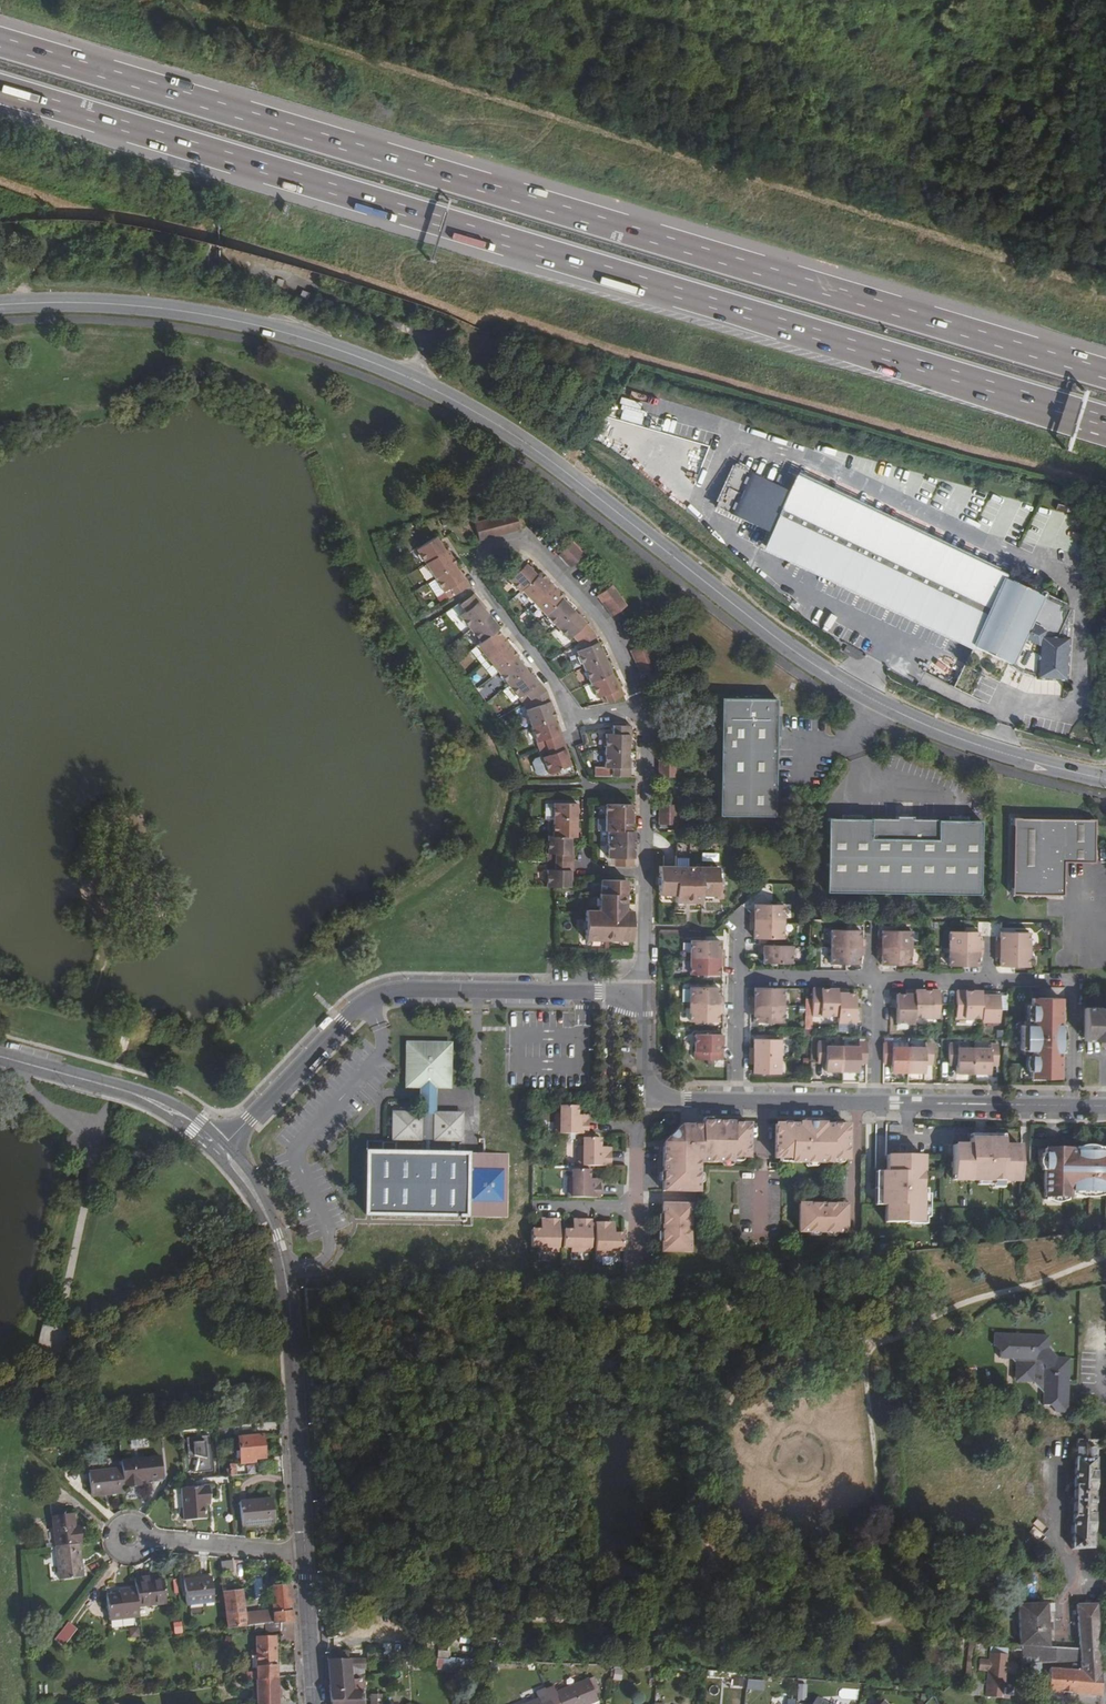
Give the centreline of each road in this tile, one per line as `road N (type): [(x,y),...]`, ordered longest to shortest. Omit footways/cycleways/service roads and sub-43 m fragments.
road 1 (secondary): [(1105,780),(961,739),(858,692),(787,646),(539,452),(399,373),(293,335),(202,314),(95,303),(0,305)]
road 2 (motorway): [(0,92),(1105,426)]
road 3 (motorway): [(1105,373),(0,42)]
road 4 (residential): [(225,1144),(342,1022),(382,994),(645,992)]
road 5 (residential): [(644,1099),(1105,1106)]
road 6 (residential): [(571,717),(557,685),(480,584),(487,552),(533,548),(602,622),(638,706)]
road 7 (tertiary): [(305,1550),(291,1318)]
road 8 (tertiary): [(291,1318),(290,1276),(267,1204),(225,1144)]
road 9 (tertiary): [(216,1156),(258,1211),(291,1318)]
road 10 (tertiary): [(225,1144),(150,1093),(65,1074)]
road 11 (residential): [(638,706),(646,733),(644,872)]
road 12 (residential): [(146,1540),(305,1550)]
road 13 (tertiary): [(314,1703),(305,1550)]
road 14 (residential): [(586,809),(586,871),(644,872)]

